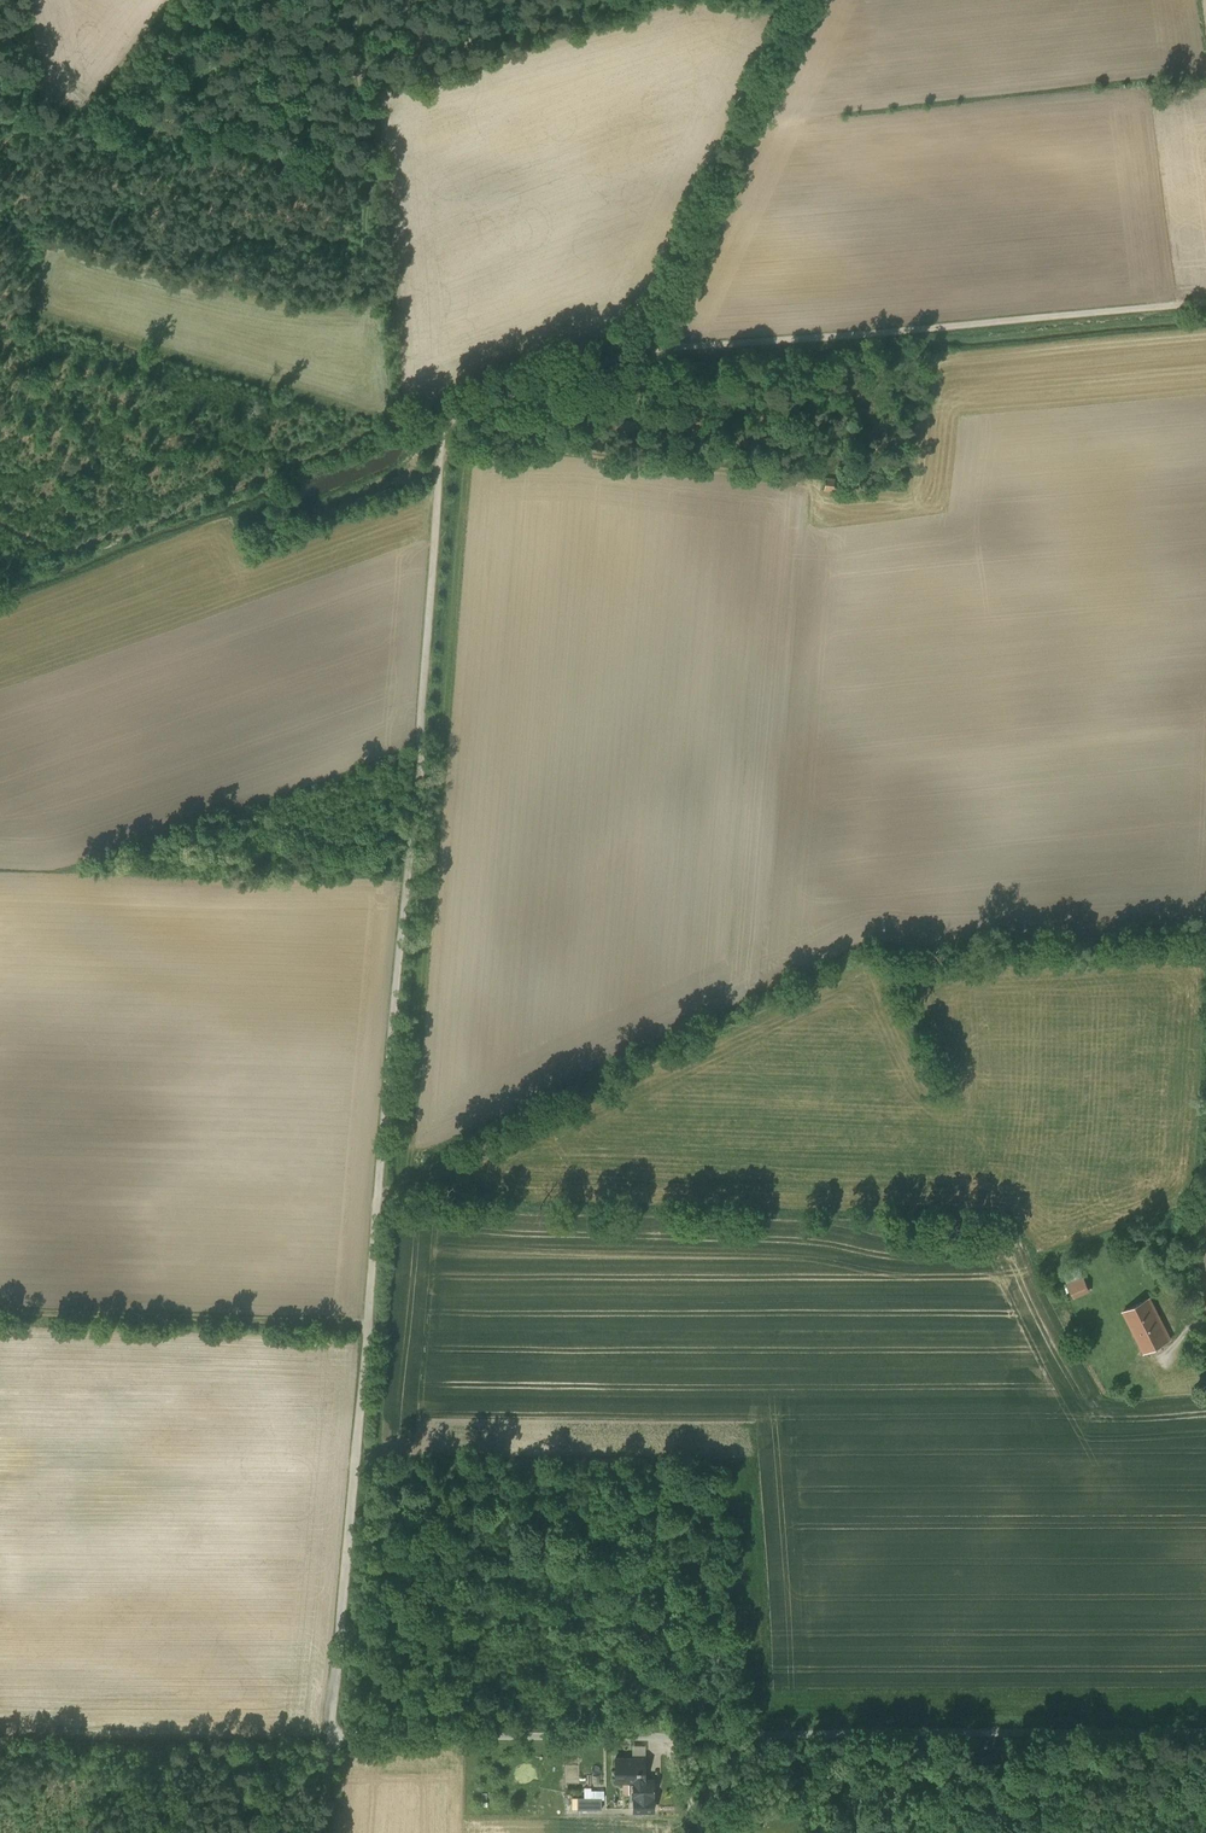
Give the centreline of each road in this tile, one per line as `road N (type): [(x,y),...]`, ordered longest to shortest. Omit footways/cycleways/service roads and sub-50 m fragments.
road 1 (track): [(323,1832),(371,1366),(442,456),(454,420)]
road 2 (unclassified): [(1205,1729),(332,1734)]
road 3 (track): [(454,420),(627,347),(1205,299)]
road 4 (track): [(353,0),(374,118),(364,302)]

